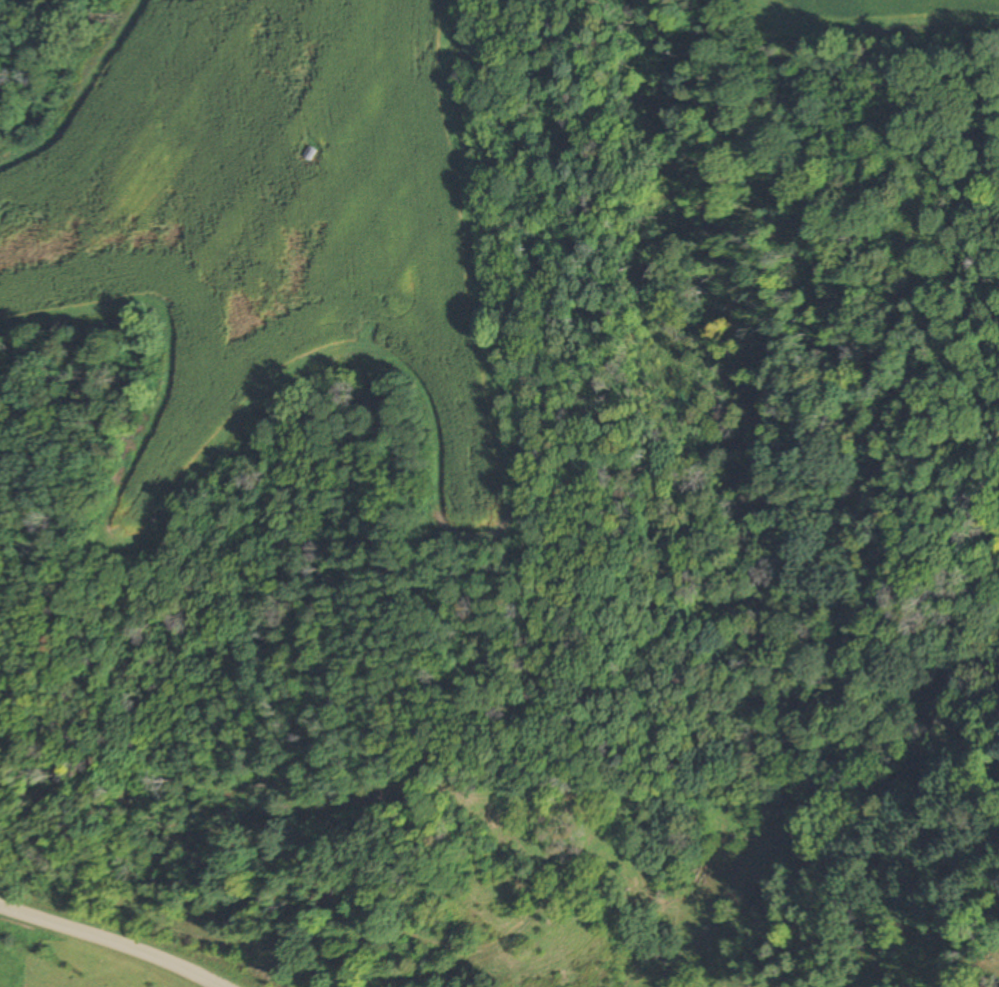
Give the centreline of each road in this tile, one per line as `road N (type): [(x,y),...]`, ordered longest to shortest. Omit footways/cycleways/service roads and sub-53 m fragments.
road 1 (tertiary): [(219,986),(123,945),(0,908)]

